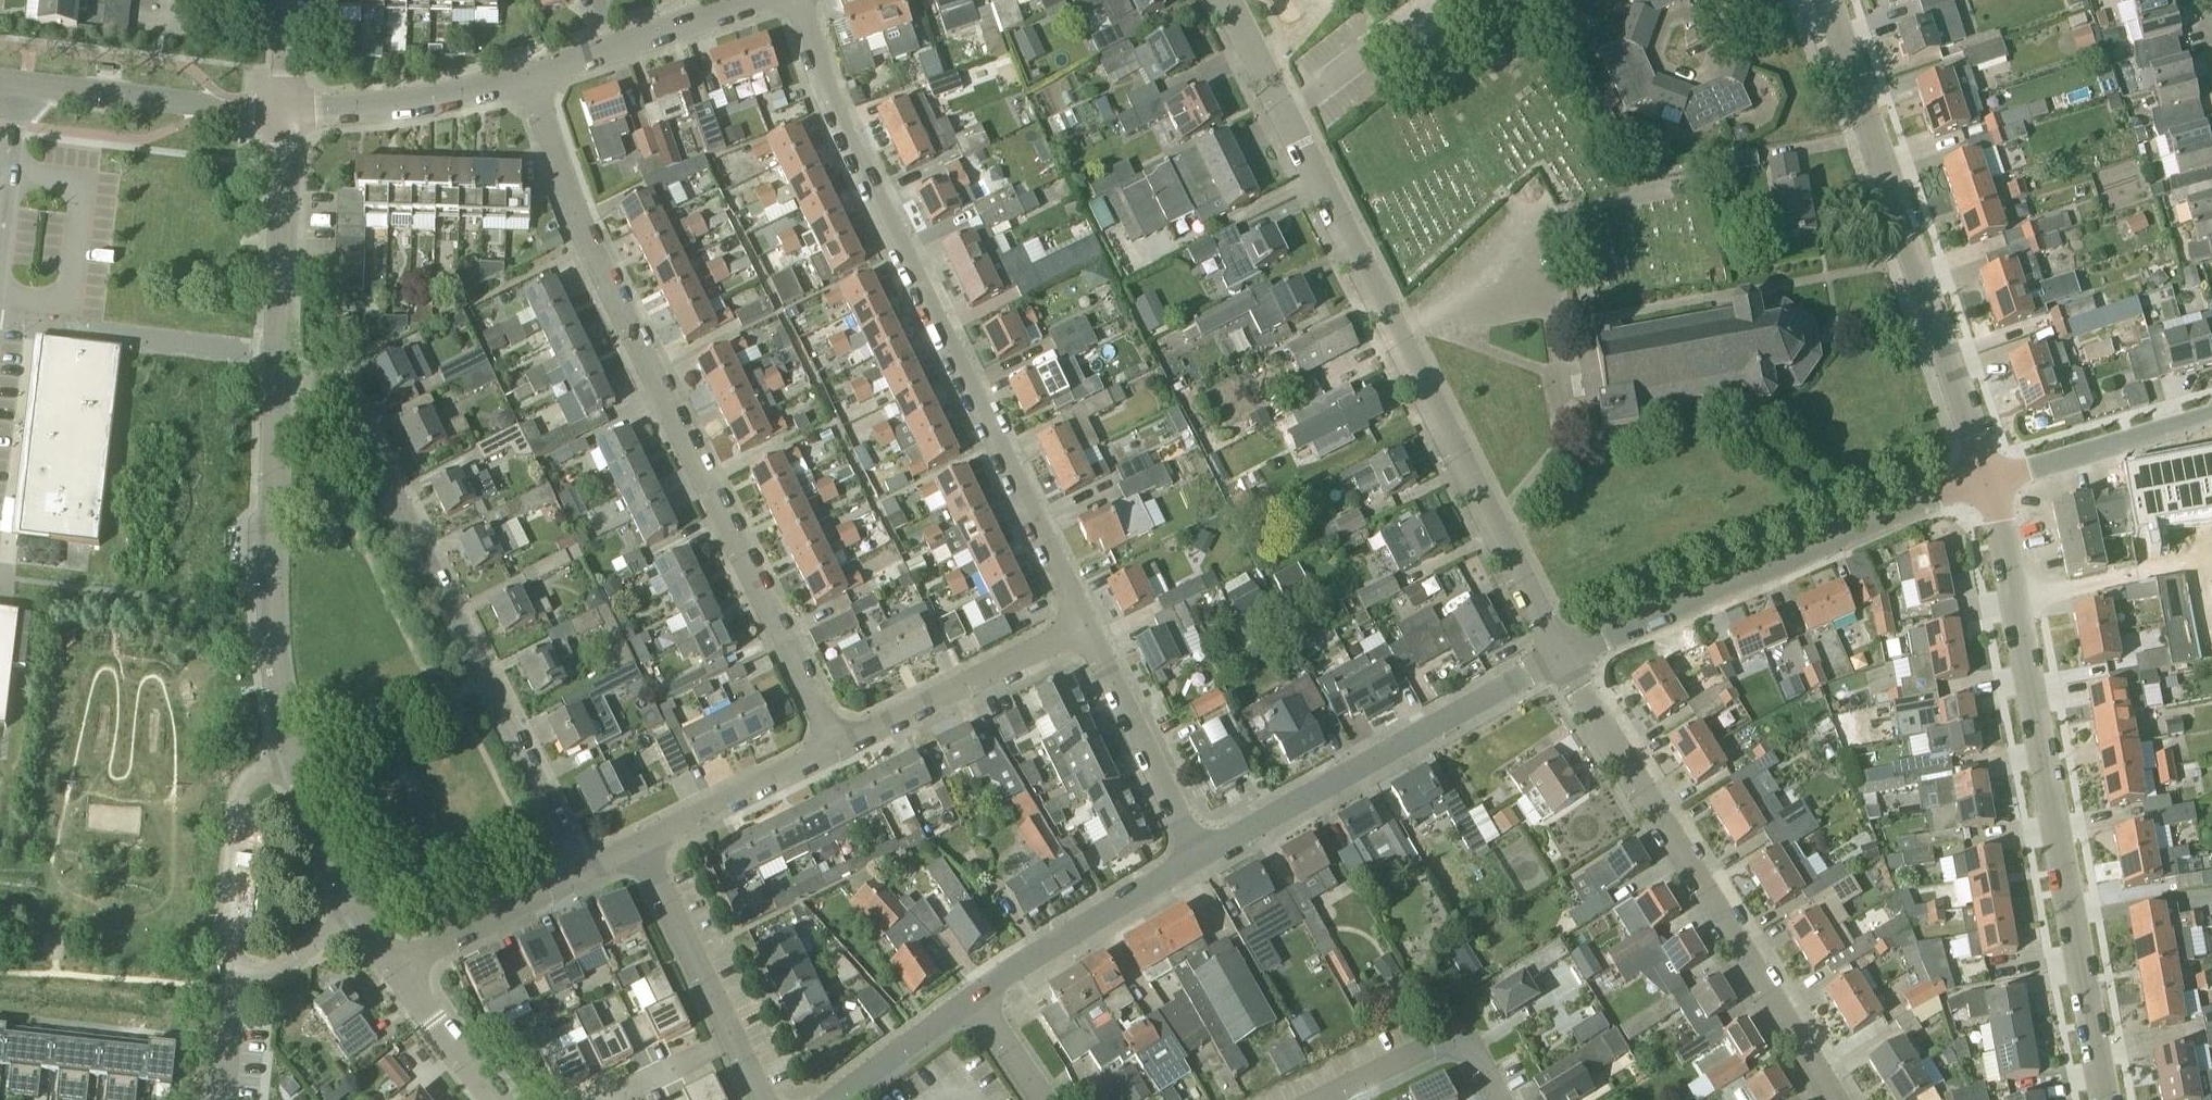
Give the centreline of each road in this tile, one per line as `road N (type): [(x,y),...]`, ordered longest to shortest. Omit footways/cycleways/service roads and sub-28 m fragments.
road 1 (residential): [(1562,658),(1211,0)]
road 2 (residential): [(827,753),(559,186),(534,80)]
road 3 (residential): [(1087,625),(833,108),(792,1)]
road 4 (residential): [(2100,1099),(1987,478)]
road 5 (residential): [(575,877),(323,395),(278,391)]
road 6 (residential): [(1833,1099),(1562,658)]
road 7 (residential): [(1987,478),(1886,161),(1820,0)]
road 8 (residential): [(1562,658),(1987,478)]
road 9 (residential): [(1203,865),(1562,658)]
road 10 (residential): [(291,760),(266,604),(278,391)]
road 11 (residential): [(292,111),(0,83)]
road 12 (residential): [(827,753),(1087,625)]
road 13 (residential): [(278,391),(292,111)]
road 14 (residential): [(534,80),(792,1)]
road 15 (residential): [(972,999),(1203,865)]
road 16 (residential): [(1203,865),(1087,625)]
road 17 (residential): [(230,982),(221,942),(239,795),(252,778),(291,760)]
road 18 (residential): [(292,111),(389,115),(534,80)]
road 19 (residential): [(1987,478),(2211,411)]
road 20 (residential): [(629,851),(827,753)]
road 21 (residential): [(726,1041),(629,851)]
road 22 (residential): [(1497,1099),(1463,1050),(1436,1049),(1324,1099)]
road 23 (residential): [(391,968),(575,877)]
road 24 (residential): [(369,928),(291,760)]
road 25 (residential): [(836,1099),(972,999)]
road 26 (residential): [(497,1099),(391,968)]
road 27 (residential): [(230,982),(369,928)]
road 28 (residential): [(726,1041),(603,1099)]
road 29 (residential): [(1040,1099),(972,999)]

